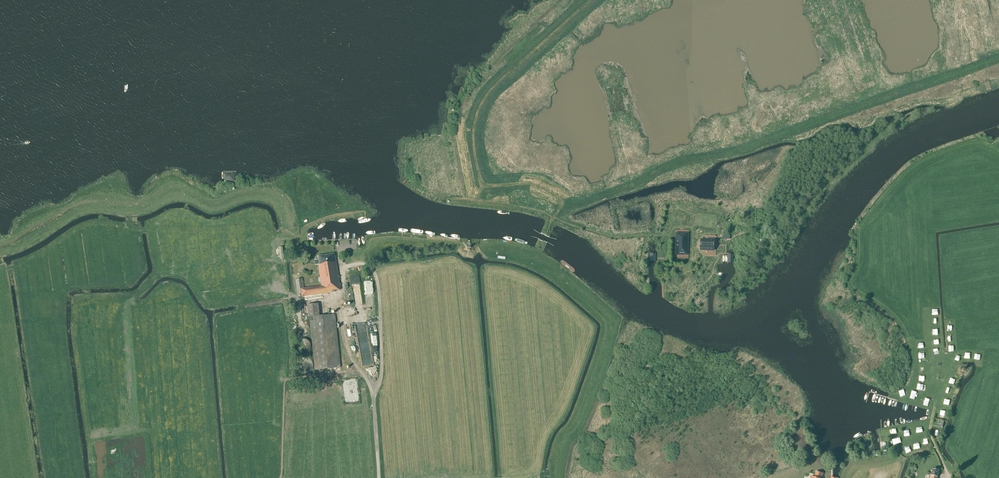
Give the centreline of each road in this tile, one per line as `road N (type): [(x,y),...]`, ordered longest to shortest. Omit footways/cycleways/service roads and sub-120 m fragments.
road 1 (track): [(998,59),(751,147),(679,162),(576,205),(558,202)]
road 2 (track): [(591,0),(509,72),(473,124),(472,161),(483,189),(531,186),(558,202),(545,235)]
road 3 (track): [(341,267),(361,263),(375,273),(381,362),(374,405)]

